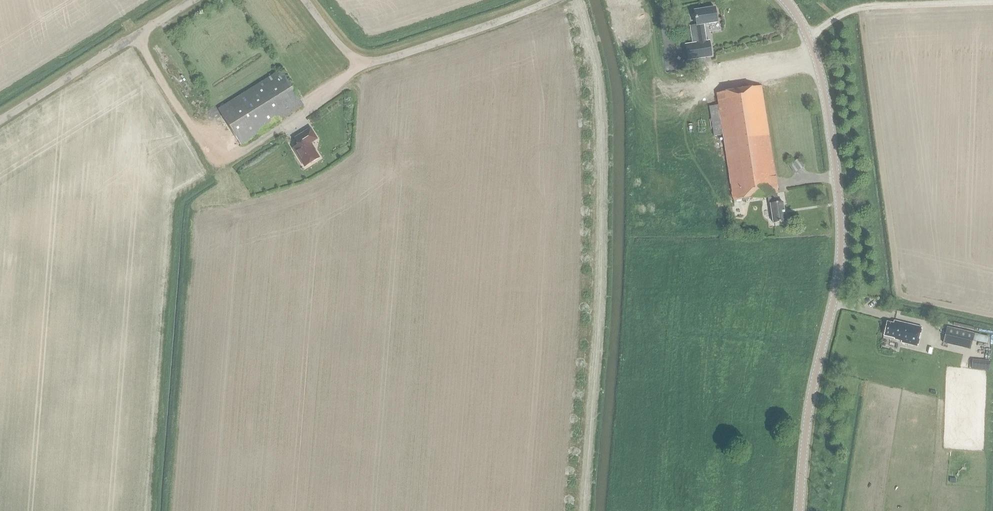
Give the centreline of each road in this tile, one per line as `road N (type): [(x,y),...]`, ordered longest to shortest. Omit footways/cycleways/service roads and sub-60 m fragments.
road 1 (tertiary): [(799,510),(841,241),(824,84),(785,0)]
road 2 (track): [(808,34),(851,9),(992,2)]

